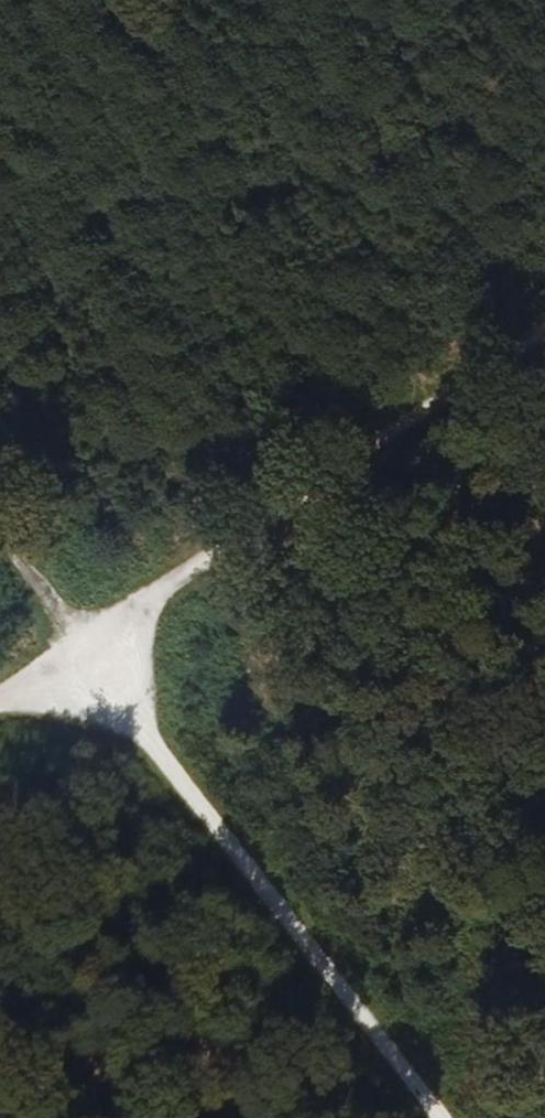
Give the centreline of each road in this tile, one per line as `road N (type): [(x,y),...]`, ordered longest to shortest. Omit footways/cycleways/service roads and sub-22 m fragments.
road 1 (track): [(0,534),(450,1117)]
road 2 (track): [(0,695),(544,332)]

